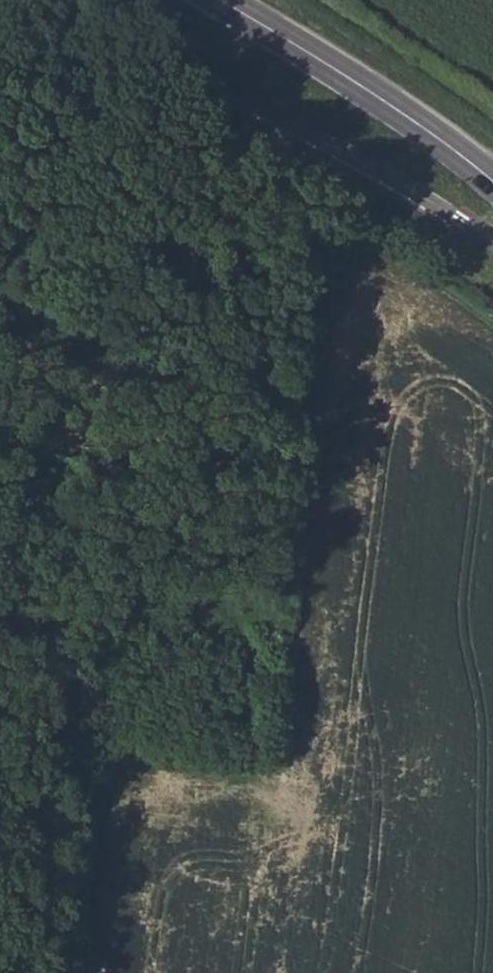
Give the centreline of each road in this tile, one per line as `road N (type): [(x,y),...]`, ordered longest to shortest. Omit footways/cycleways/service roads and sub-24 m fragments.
road 1 (secondary): [(492,184),(401,113),(217,0)]

